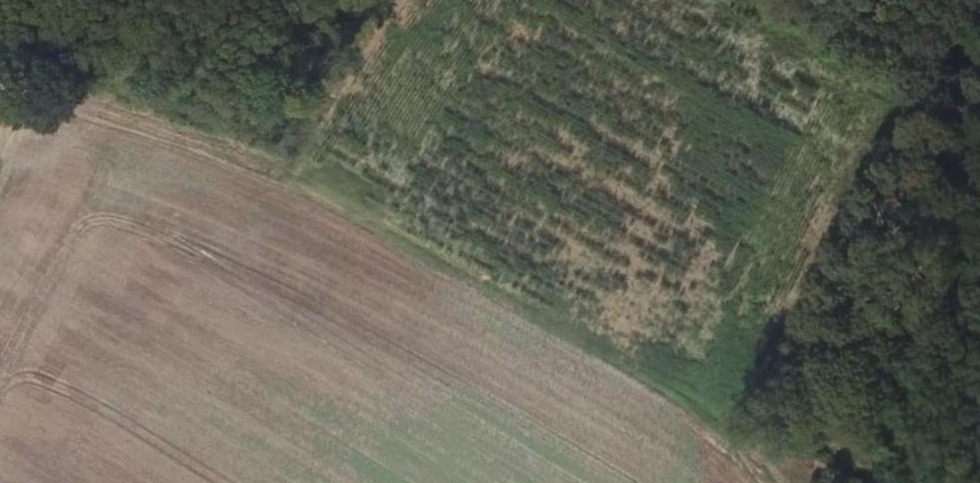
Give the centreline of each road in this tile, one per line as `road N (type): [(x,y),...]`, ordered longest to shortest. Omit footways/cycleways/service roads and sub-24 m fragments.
road 1 (track): [(781,482),(717,416),(670,382),(380,226),(0,79)]

